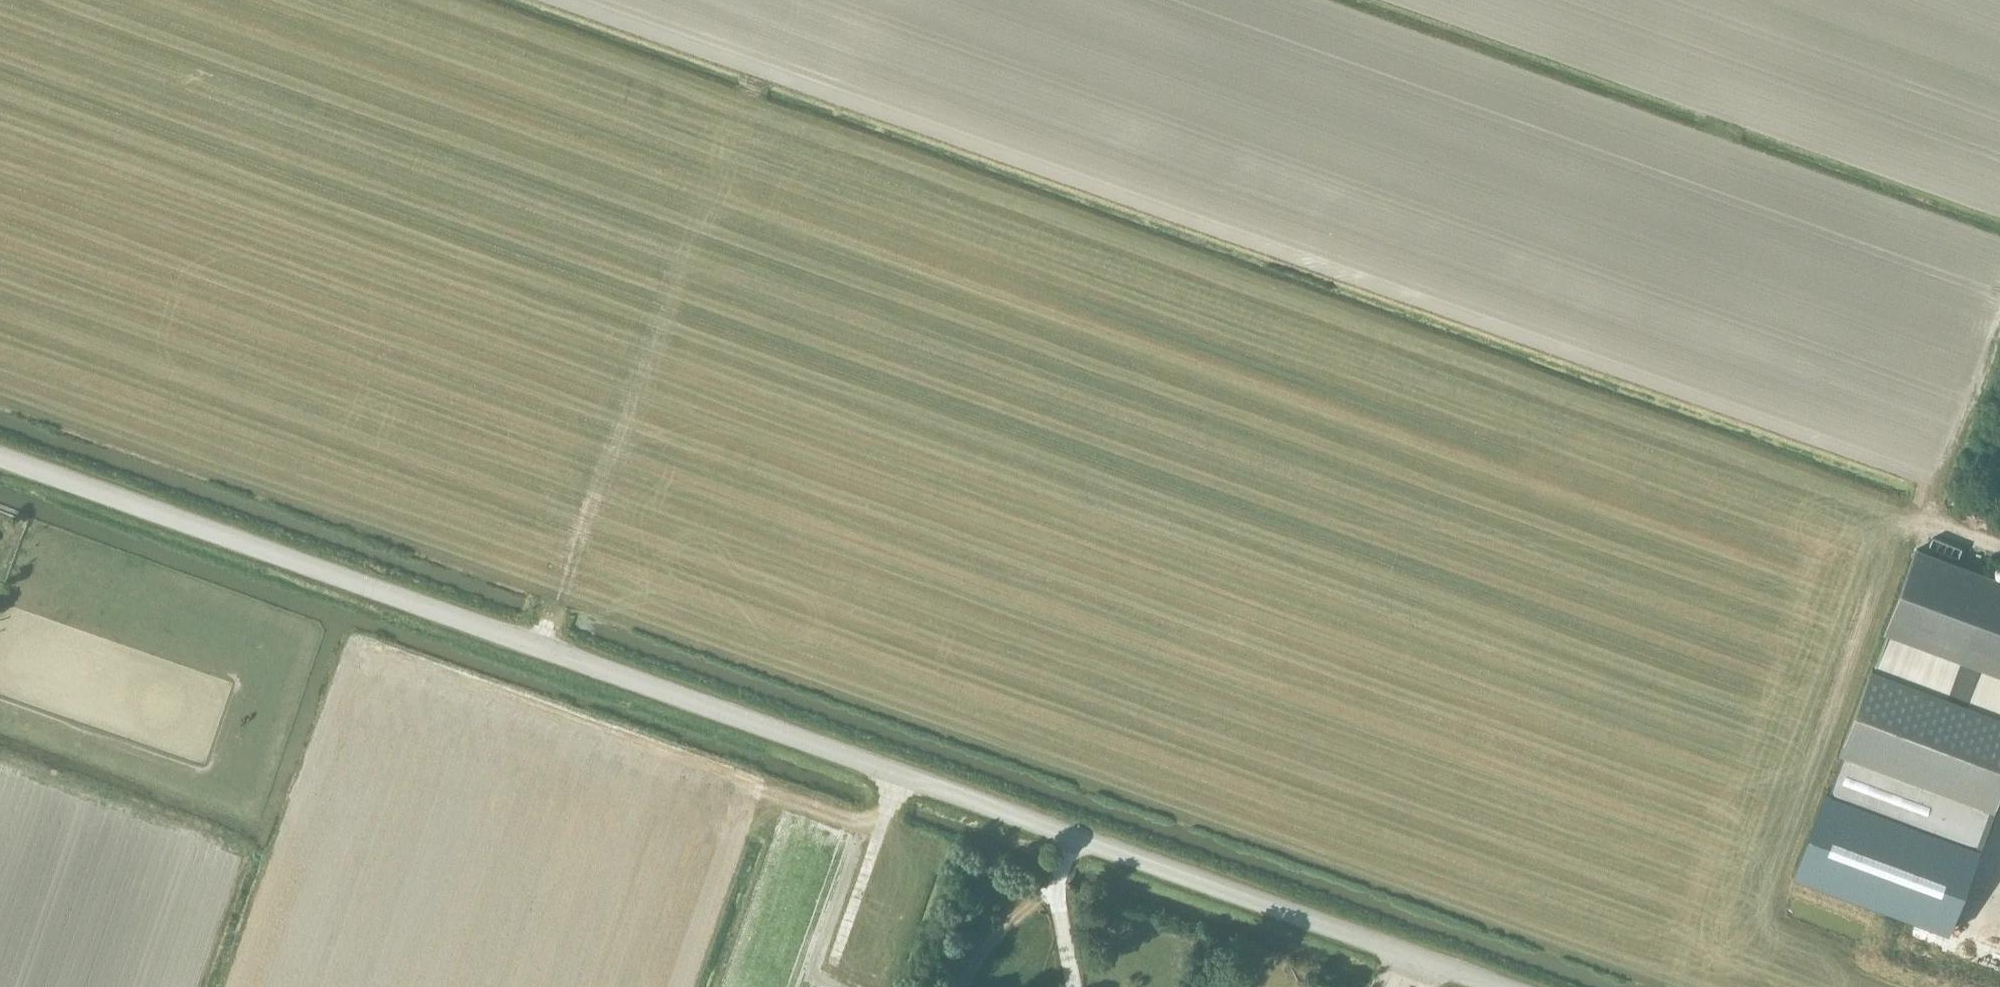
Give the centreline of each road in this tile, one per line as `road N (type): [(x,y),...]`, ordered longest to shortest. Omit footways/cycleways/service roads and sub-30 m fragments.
road 1 (unclassified): [(1489,986),(0,464)]

